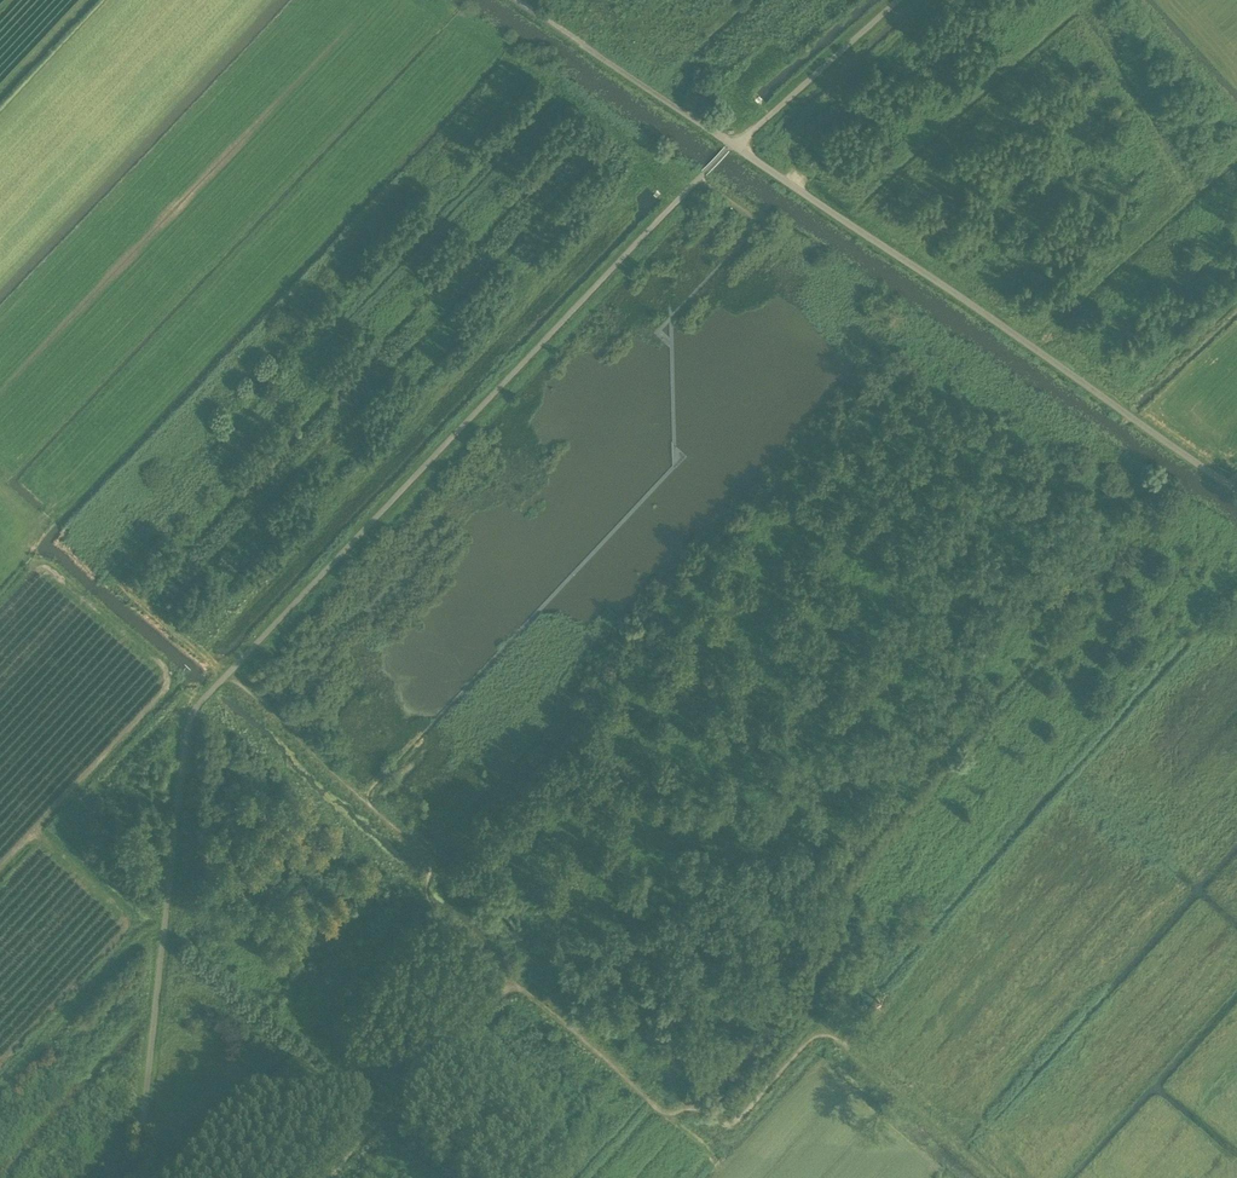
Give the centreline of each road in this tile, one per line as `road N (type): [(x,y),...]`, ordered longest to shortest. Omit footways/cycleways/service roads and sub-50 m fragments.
road 1 (unclassified): [(1236,491),(518,0)]
road 2 (track): [(847,1048),(816,1035),(736,1123),(720,1125),(695,1108),(661,1113),(513,984)]
road 3 (track): [(427,898),(205,696)]
road 4 (track): [(332,1177),(513,984)]
road 5 (track): [(226,673),(117,578)]

